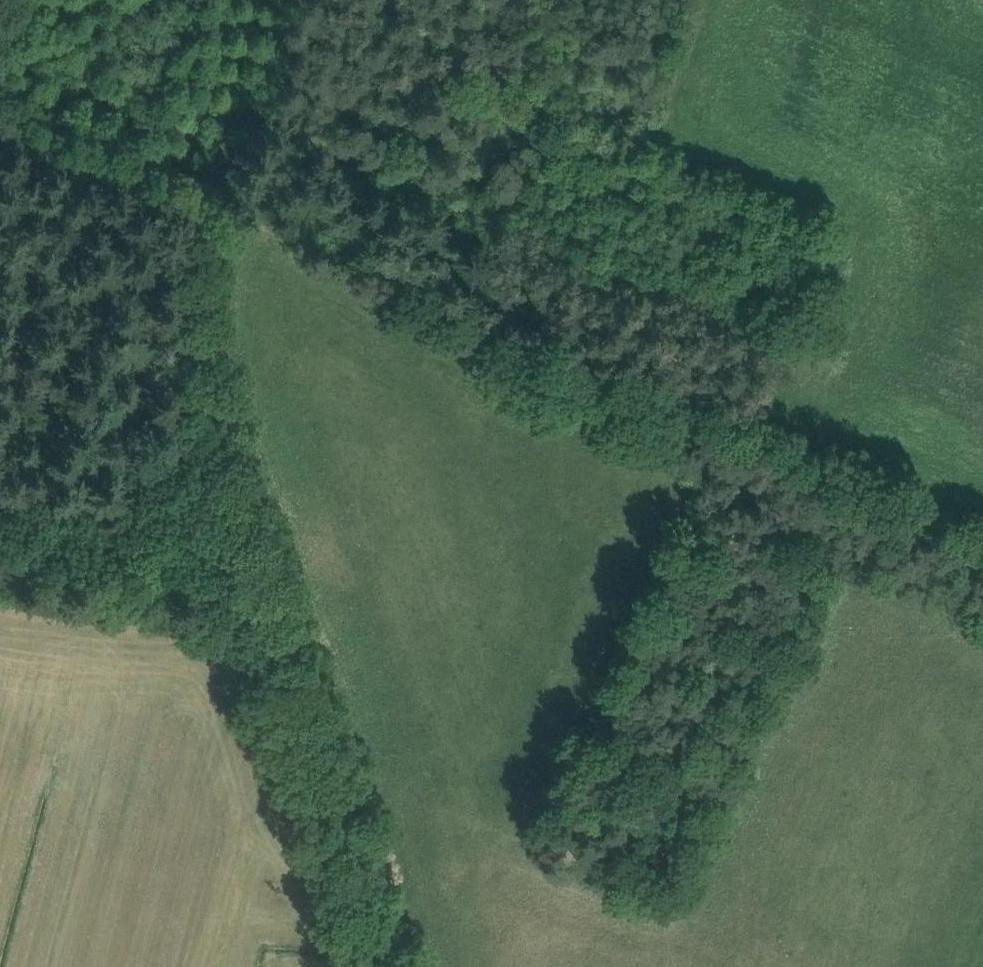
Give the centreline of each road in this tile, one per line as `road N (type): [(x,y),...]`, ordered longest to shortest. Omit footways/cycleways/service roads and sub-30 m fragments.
road 1 (unknown): [(197,204),(180,297),(189,392),(398,966)]
road 2 (track): [(249,0),(197,204)]

